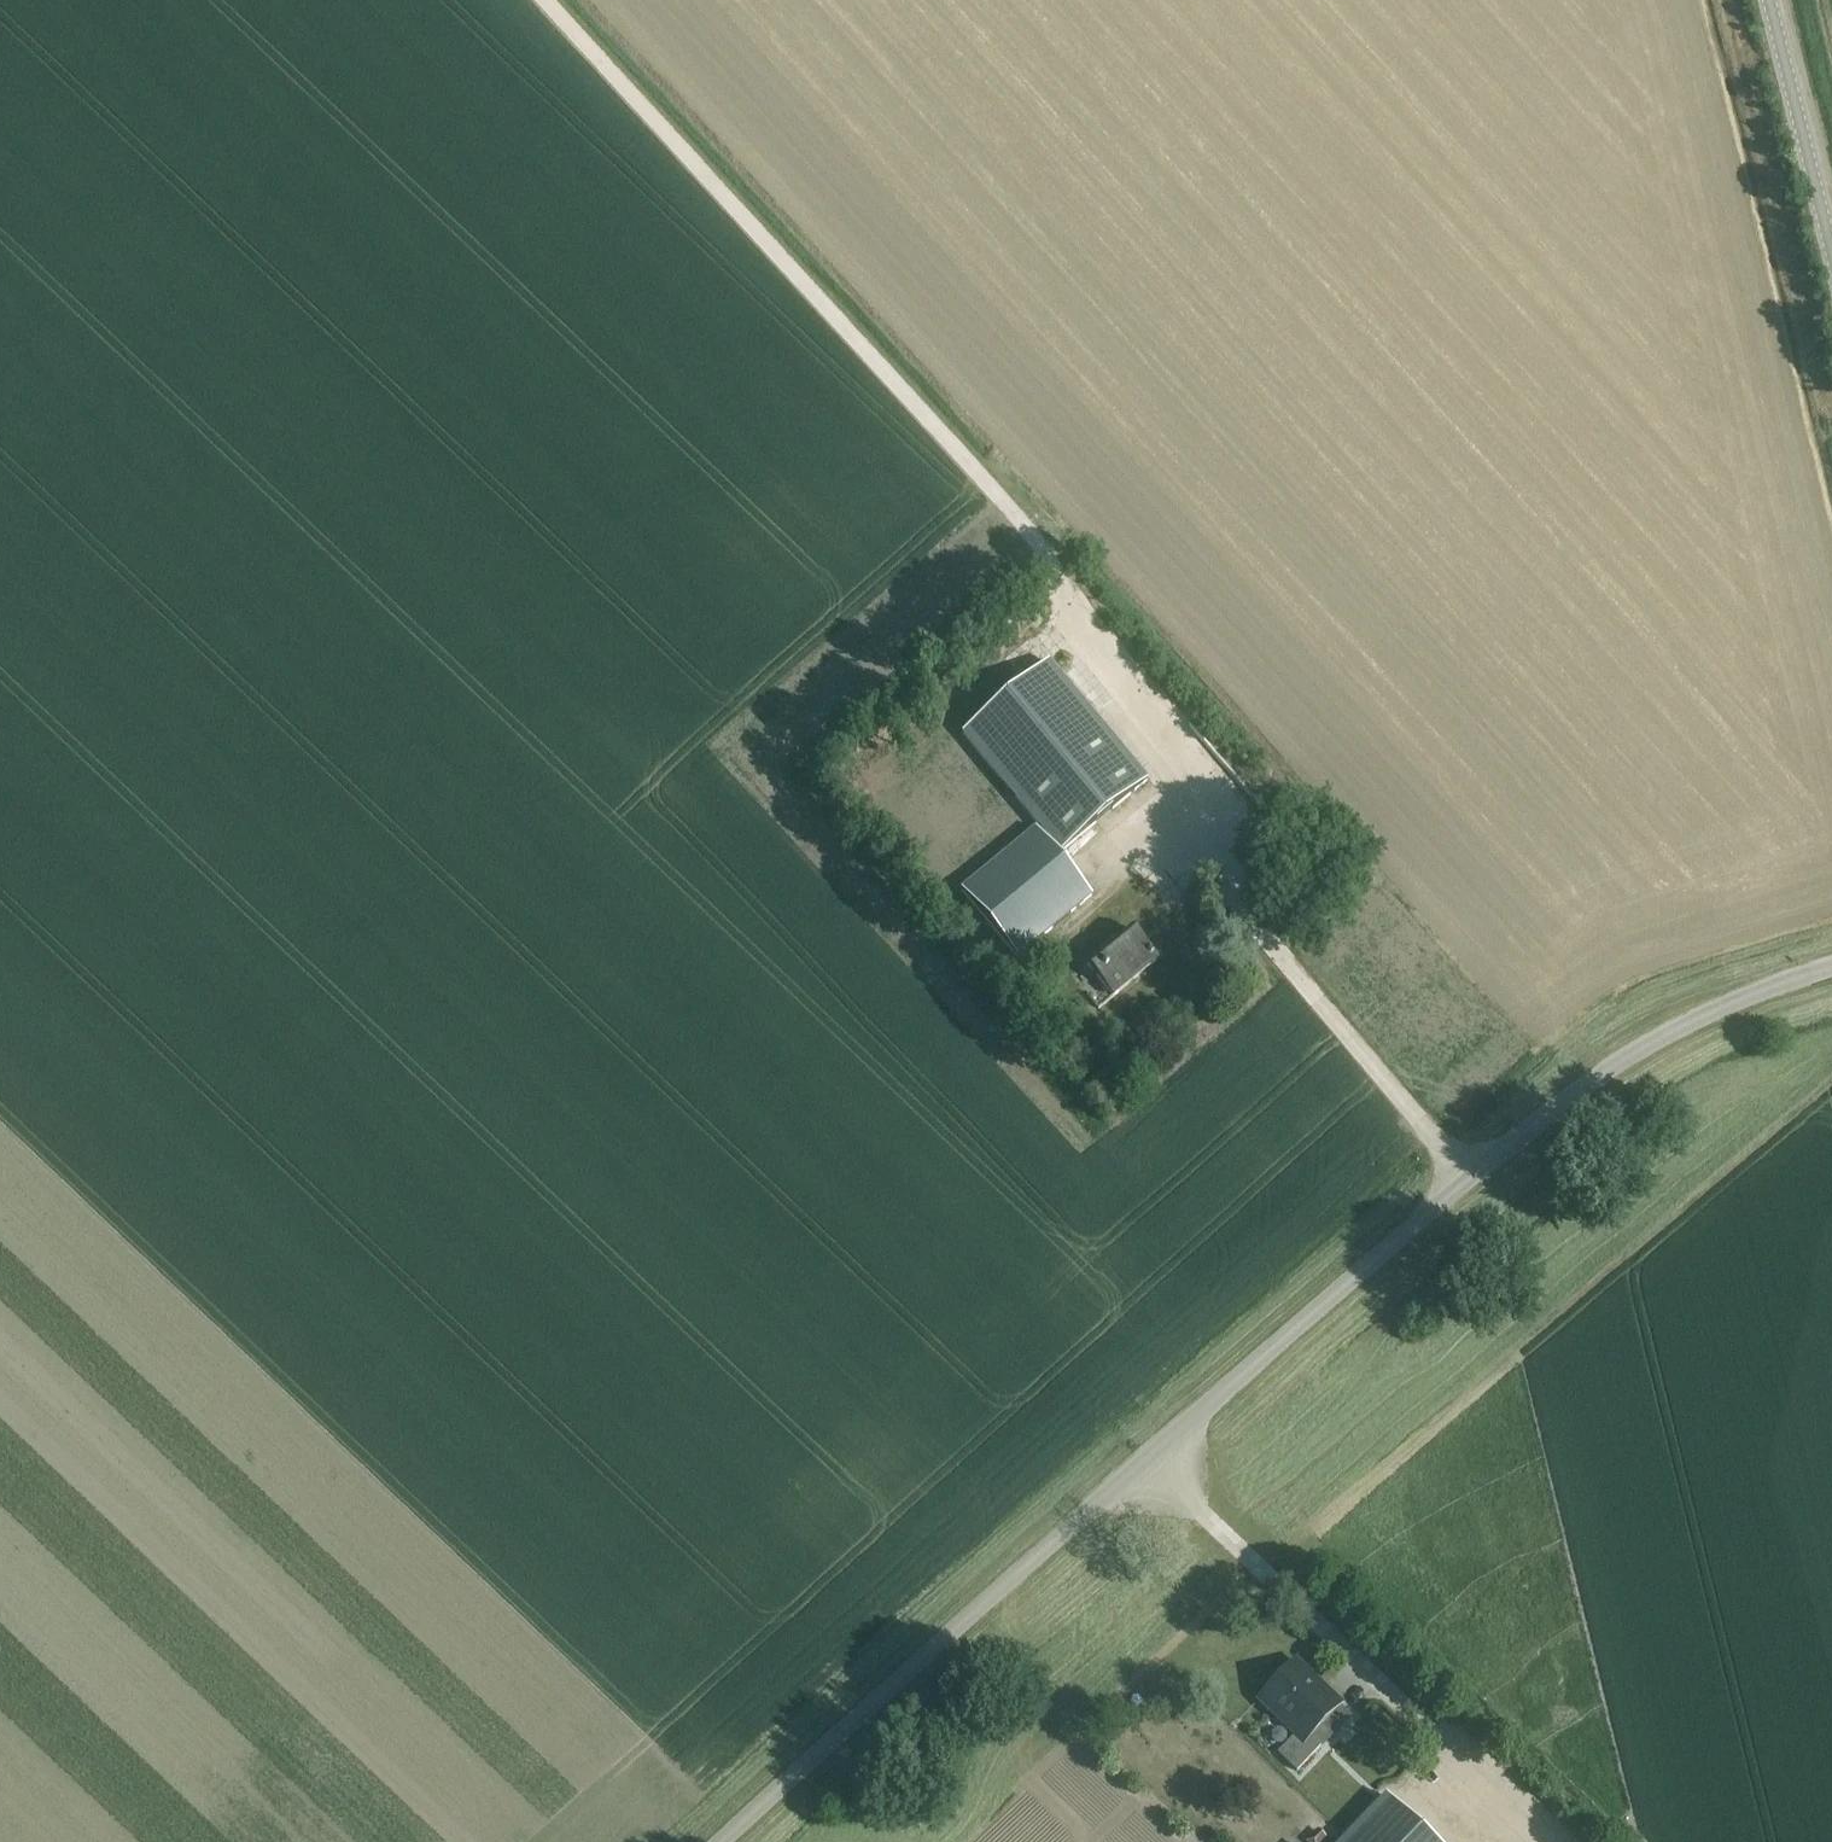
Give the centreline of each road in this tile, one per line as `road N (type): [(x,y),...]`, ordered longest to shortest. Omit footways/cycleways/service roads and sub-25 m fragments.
road 1 (unclassified): [(718,1841),(1158,1445),(1574,1098),(1647,1045),(1771,983),(1831,964)]
road 2 (unclassified): [(1831,263),(1768,0)]

